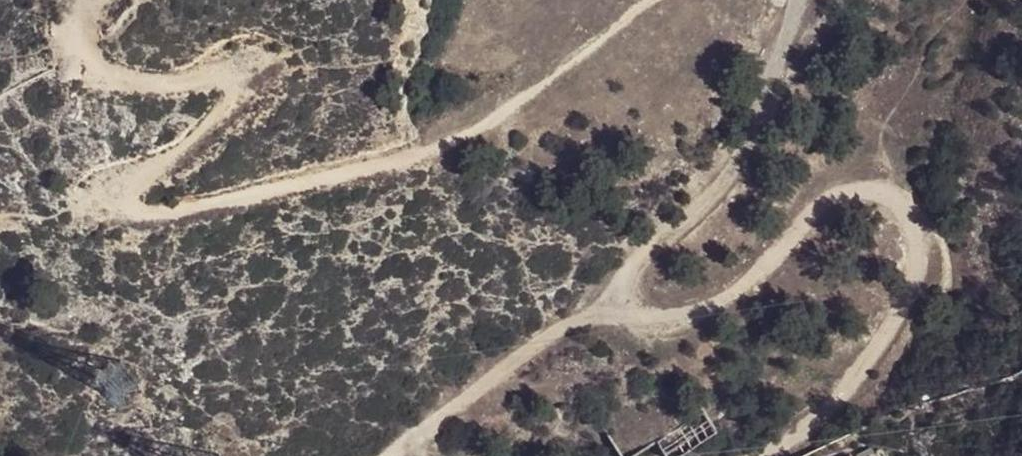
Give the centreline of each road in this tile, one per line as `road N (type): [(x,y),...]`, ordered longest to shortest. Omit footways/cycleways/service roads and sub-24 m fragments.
road 1 (track): [(798,0),(749,153),(624,284),(624,310),(636,323),(660,333),(686,327),(734,299),(808,214),(841,192),(871,189),(913,215),(923,244),(917,281),(880,350),(821,428),(767,455)]
road 2 (track): [(82,0),(78,45),(90,72),(160,86),(220,77),(236,87),(213,130),(118,190),(117,207),(128,217),(148,217),(429,155),(502,117),(646,0)]
road 3 (track): [(629,316),(591,319),(540,342),(390,455)]

